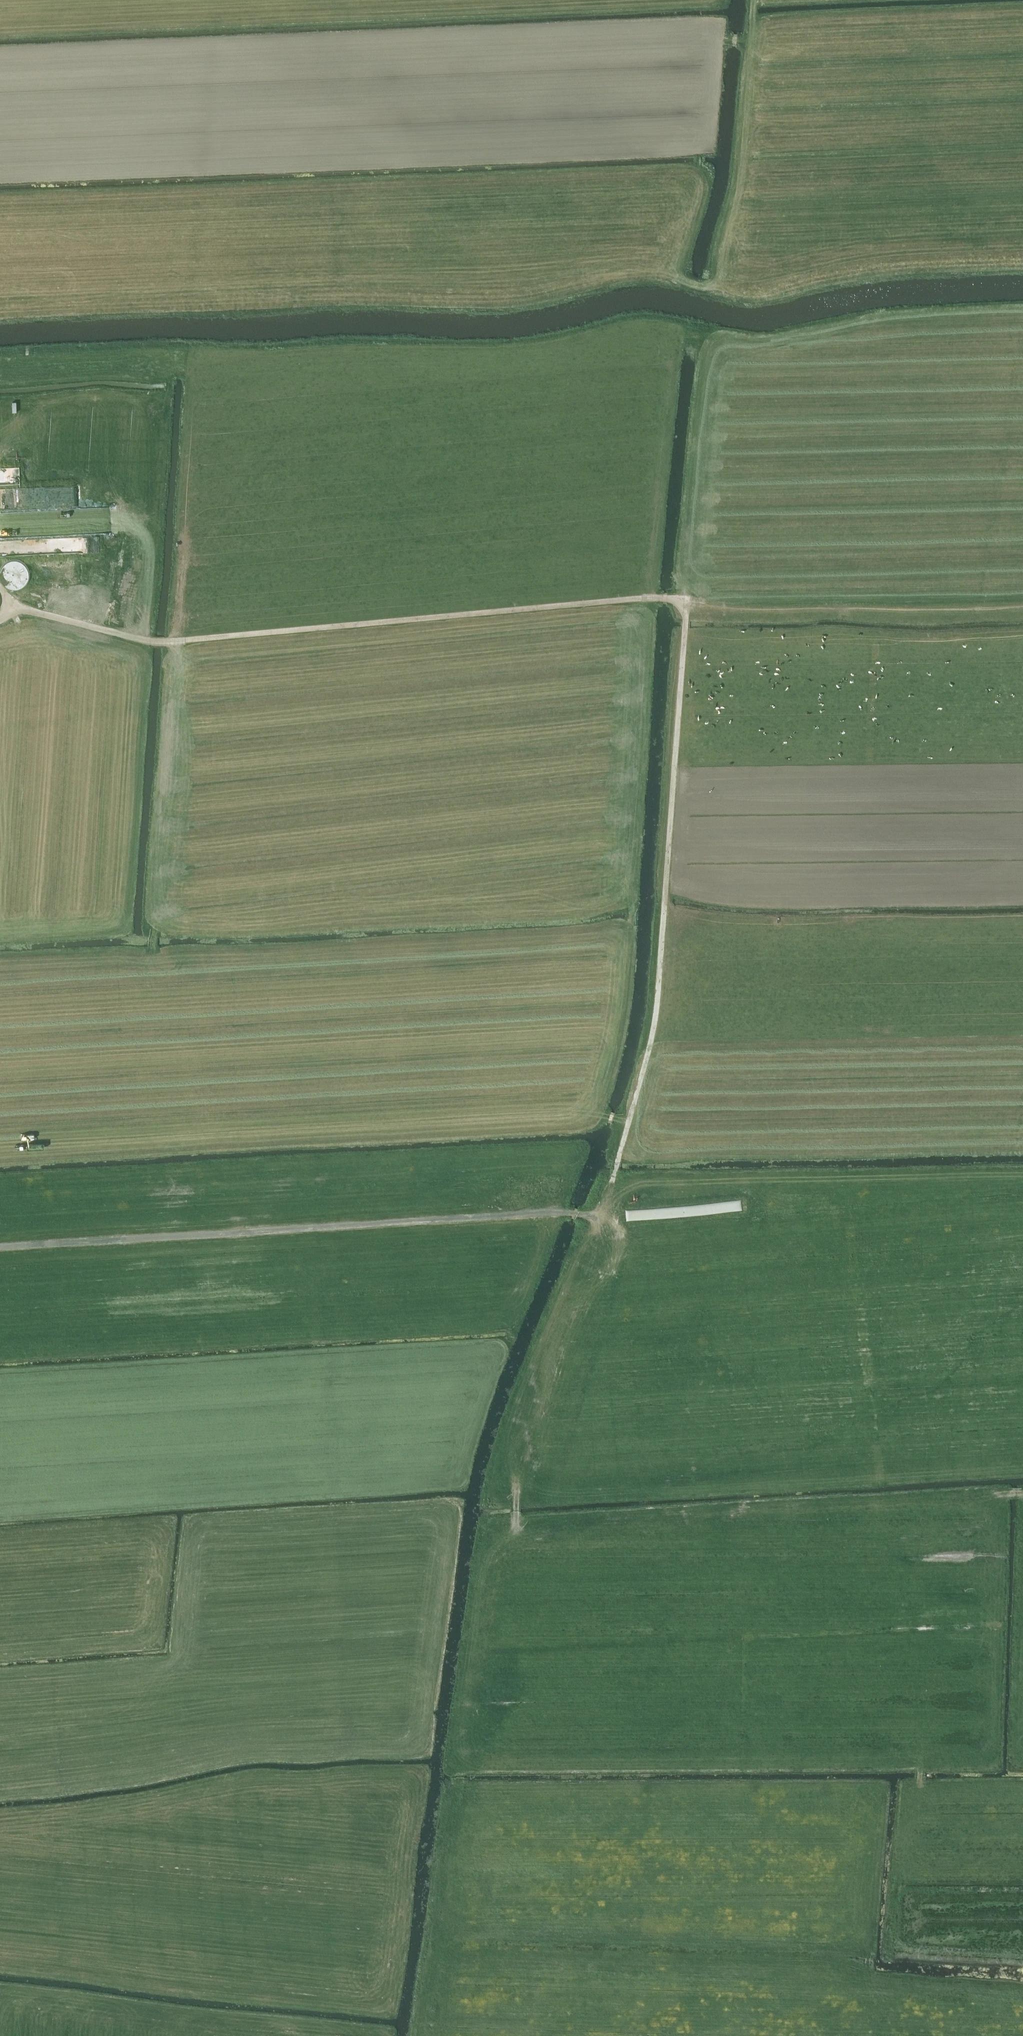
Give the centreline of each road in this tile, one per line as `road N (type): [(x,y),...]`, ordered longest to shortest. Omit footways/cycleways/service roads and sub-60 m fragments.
road 1 (track): [(0,586),(9,603),(30,611),(153,642),(686,600),(656,1017),(612,1181)]
road 2 (track): [(0,1247),(553,1212),(600,1216),(612,1181)]

